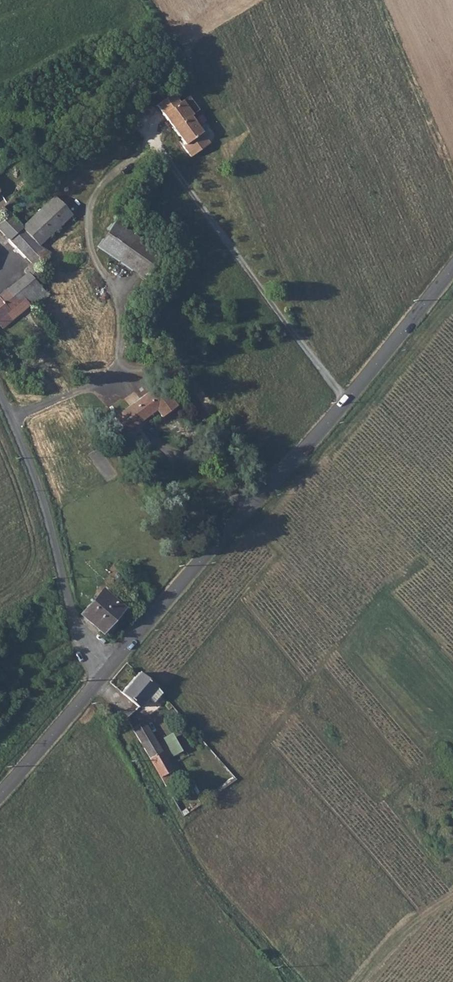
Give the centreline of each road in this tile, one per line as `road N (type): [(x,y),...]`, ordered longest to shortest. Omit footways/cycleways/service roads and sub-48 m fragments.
road 1 (tertiary): [(106,672),(452,269)]
road 2 (unclassified): [(106,672),(67,605),(44,504),(0,396)]
road 3 (track): [(376,0),(452,181)]
road 4 (tertiary): [(0,798),(106,672)]

